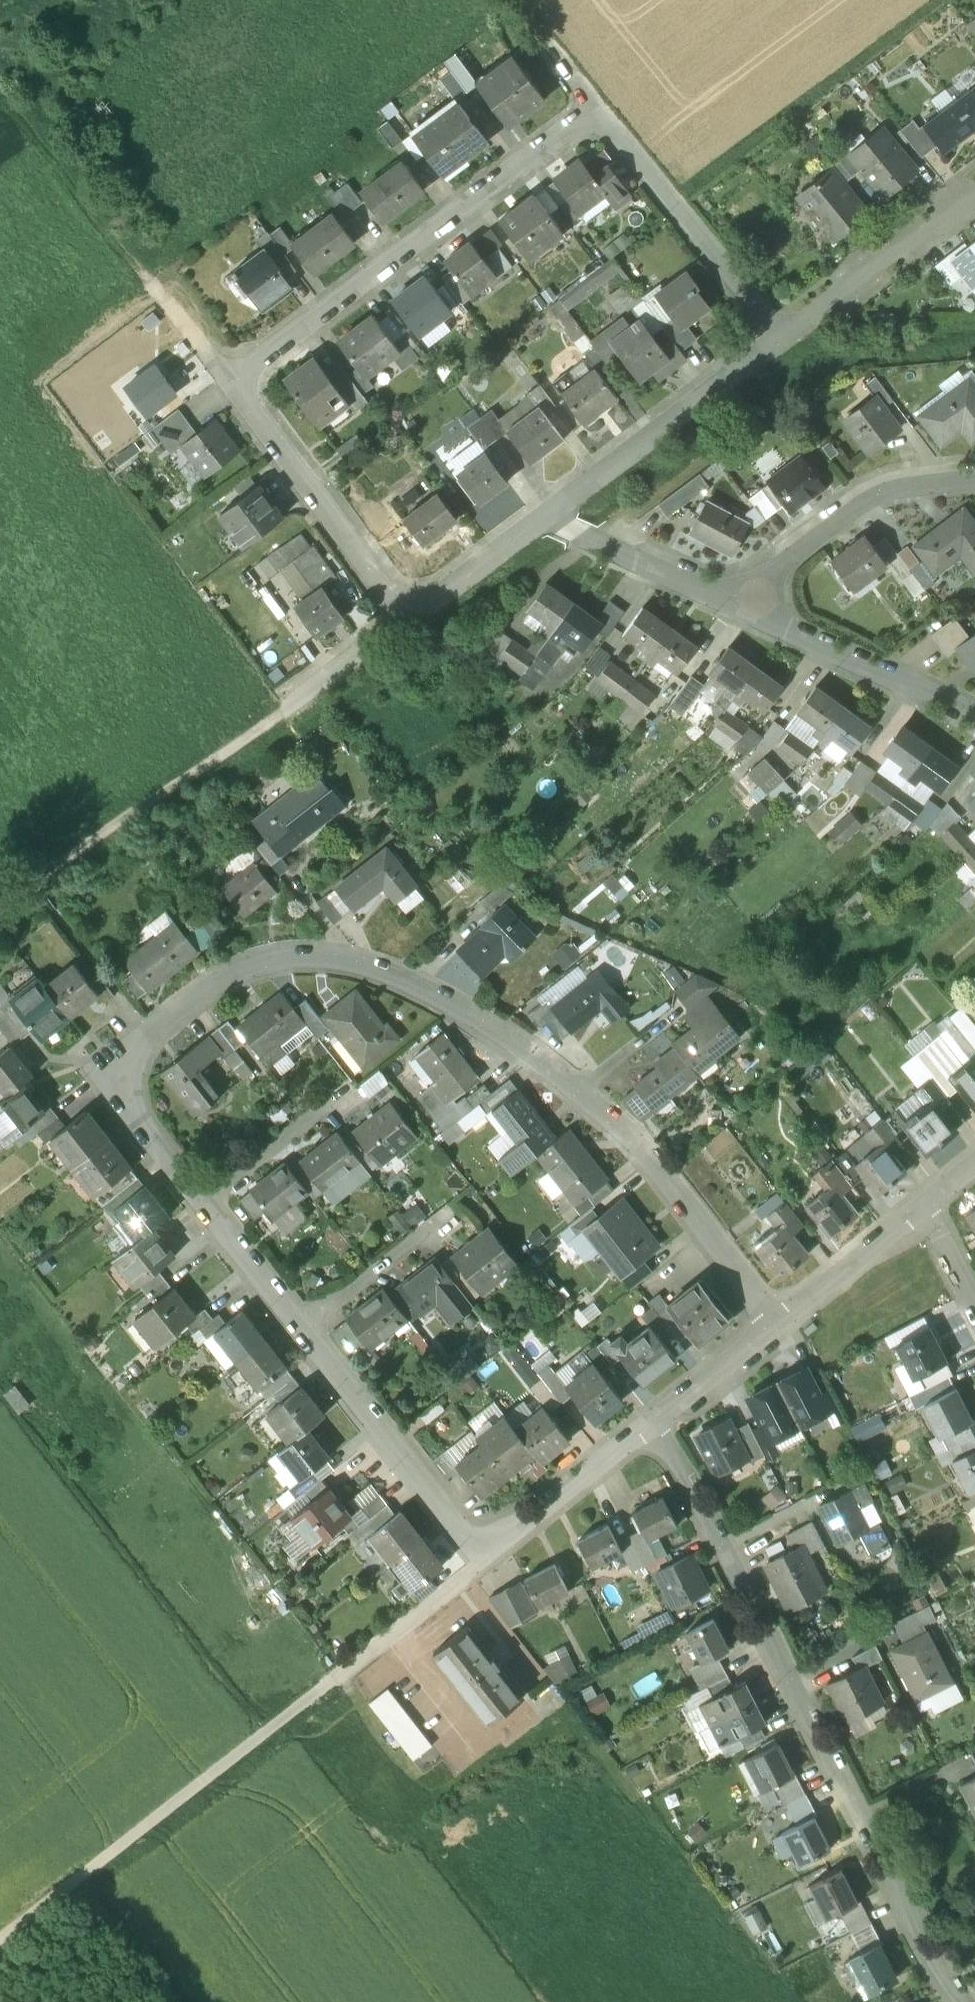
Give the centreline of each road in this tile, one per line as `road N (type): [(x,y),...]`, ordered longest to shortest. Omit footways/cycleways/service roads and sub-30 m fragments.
road 1 (residential): [(481,1558),(147,1137),(132,1084),(154,1041),(194,1003),(270,966),(359,967),(470,1014),(629,1138),(776,1319)]
road 2 (residential): [(961,2001),(856,1816),(655,1419)]
road 3 (track): [(0,910),(415,619)]
road 4 (residential): [(551,520),(415,619),(230,381)]
road 5 (residential): [(230,381),(600,112)]
road 6 (track): [(0,1942),(331,1685)]
road 7 (residential): [(788,337),(551,520)]
road 8 (residential): [(600,112),(788,337)]
road 9 (residential): [(974,475),(912,482),(856,501),(766,575),(742,611)]
road 10 (residential): [(974,715),(742,611)]
road 11 (track): [(0,85),(153,287)]
road 12 (residential): [(481,1558),(655,1419)]
road 13 (residential): [(742,611),(551,520)]
road 14 (residential): [(974,200),(815,316)]
road 15 (residential): [(331,1685),(481,1558)]
road 16 (residential): [(776,1319),(928,1198)]
road 17 (residential): [(655,1419),(776,1319)]
road 18 (residential): [(230,381),(153,287)]

